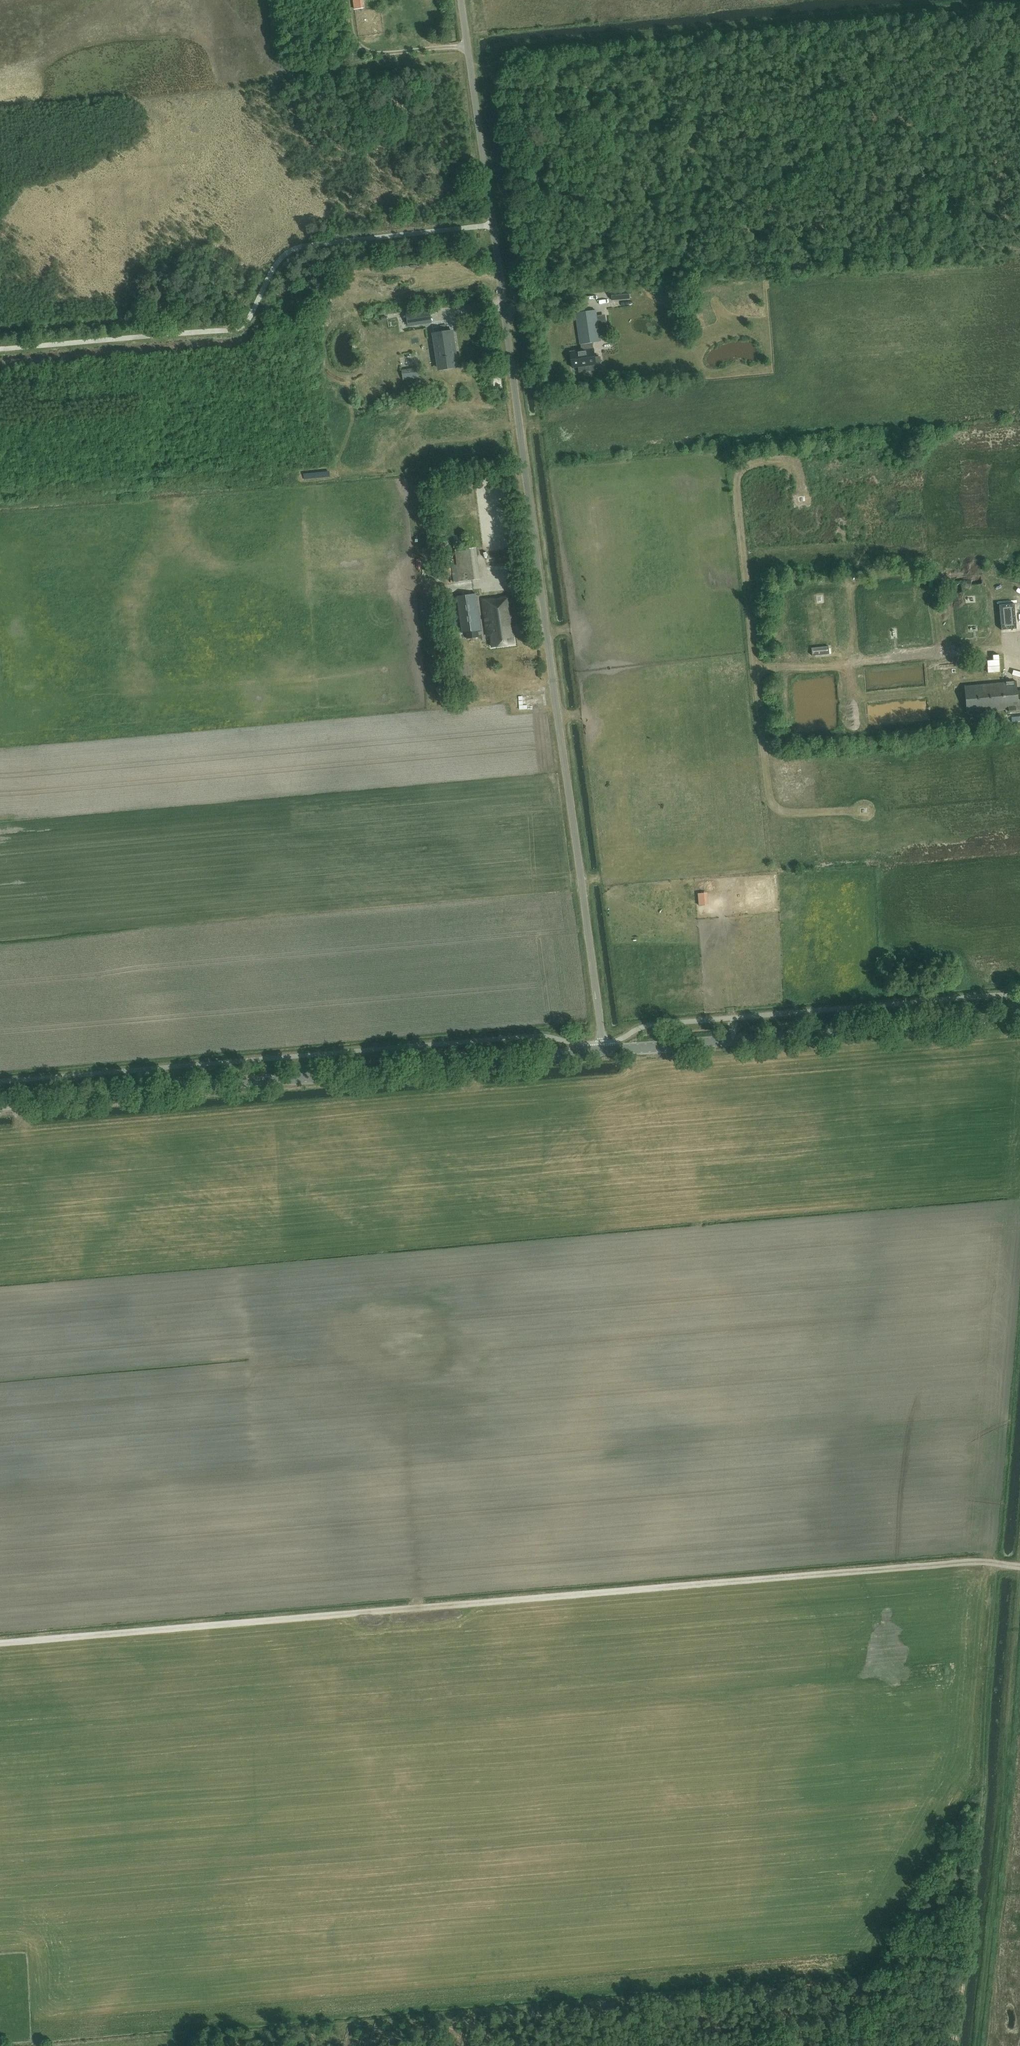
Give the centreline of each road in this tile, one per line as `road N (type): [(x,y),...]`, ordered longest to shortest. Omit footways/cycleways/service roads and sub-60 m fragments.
road 1 (unclassified): [(603,1051),(461,0)]
road 2 (tertiary): [(0,1101),(603,1051)]
road 3 (track): [(1019,2),(470,61)]
road 4 (tertiary): [(603,1051),(1019,1017)]

